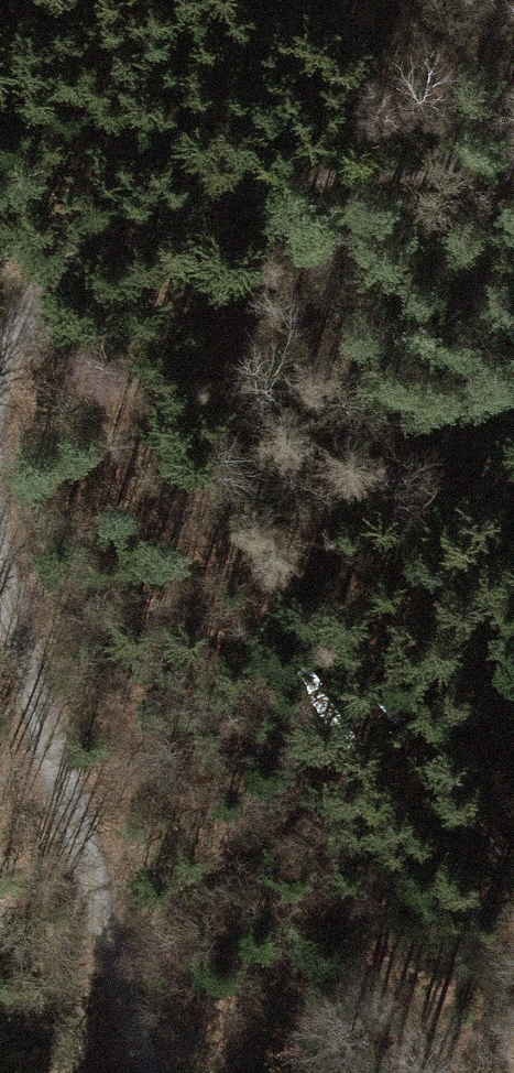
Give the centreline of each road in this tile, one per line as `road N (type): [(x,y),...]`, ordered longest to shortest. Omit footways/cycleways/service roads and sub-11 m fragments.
road 1 (track): [(513,896),(107,376),(26,317)]
road 2 (track): [(0,372),(48,287),(141,222),(284,183),(513,168)]
road 3 (track): [(143,1072),(0,554)]

